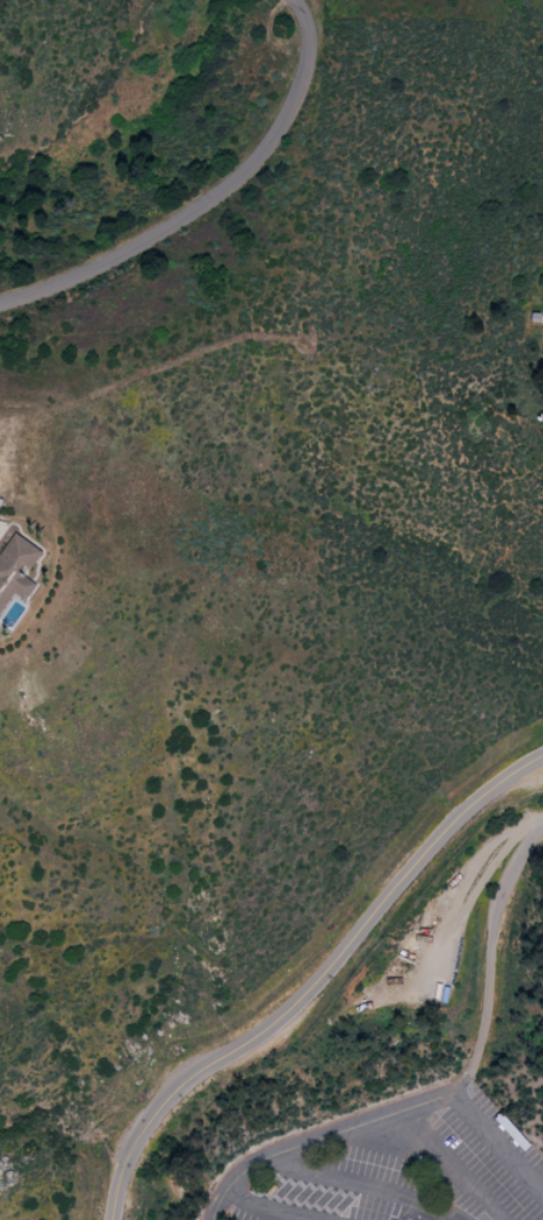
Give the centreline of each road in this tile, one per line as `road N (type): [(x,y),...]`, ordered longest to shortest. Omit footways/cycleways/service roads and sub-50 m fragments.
road 1 (residential): [(113,1219),(133,1152),(184,1084),(298,1002),(465,813),(542,759)]
road 2 (residential): [(0,304),(99,267),(243,172),(301,86),(307,38),(294,0)]

